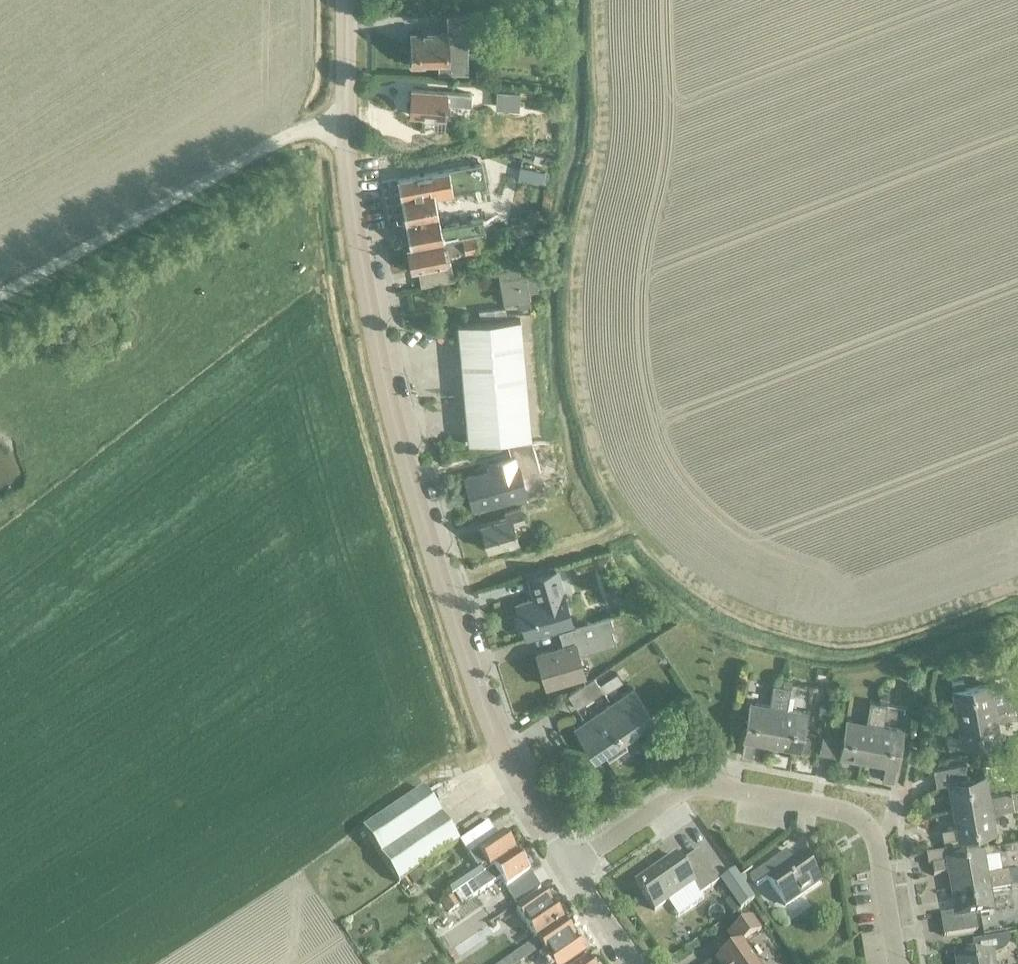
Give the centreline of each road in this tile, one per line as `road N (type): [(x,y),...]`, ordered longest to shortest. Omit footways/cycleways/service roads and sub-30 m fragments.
road 1 (residential): [(571,868),(503,757),(476,694),(397,449),(351,206),(345,0)]
road 2 (residential): [(898,963),(875,837),(838,811),(708,787),(682,793),(571,868)]

